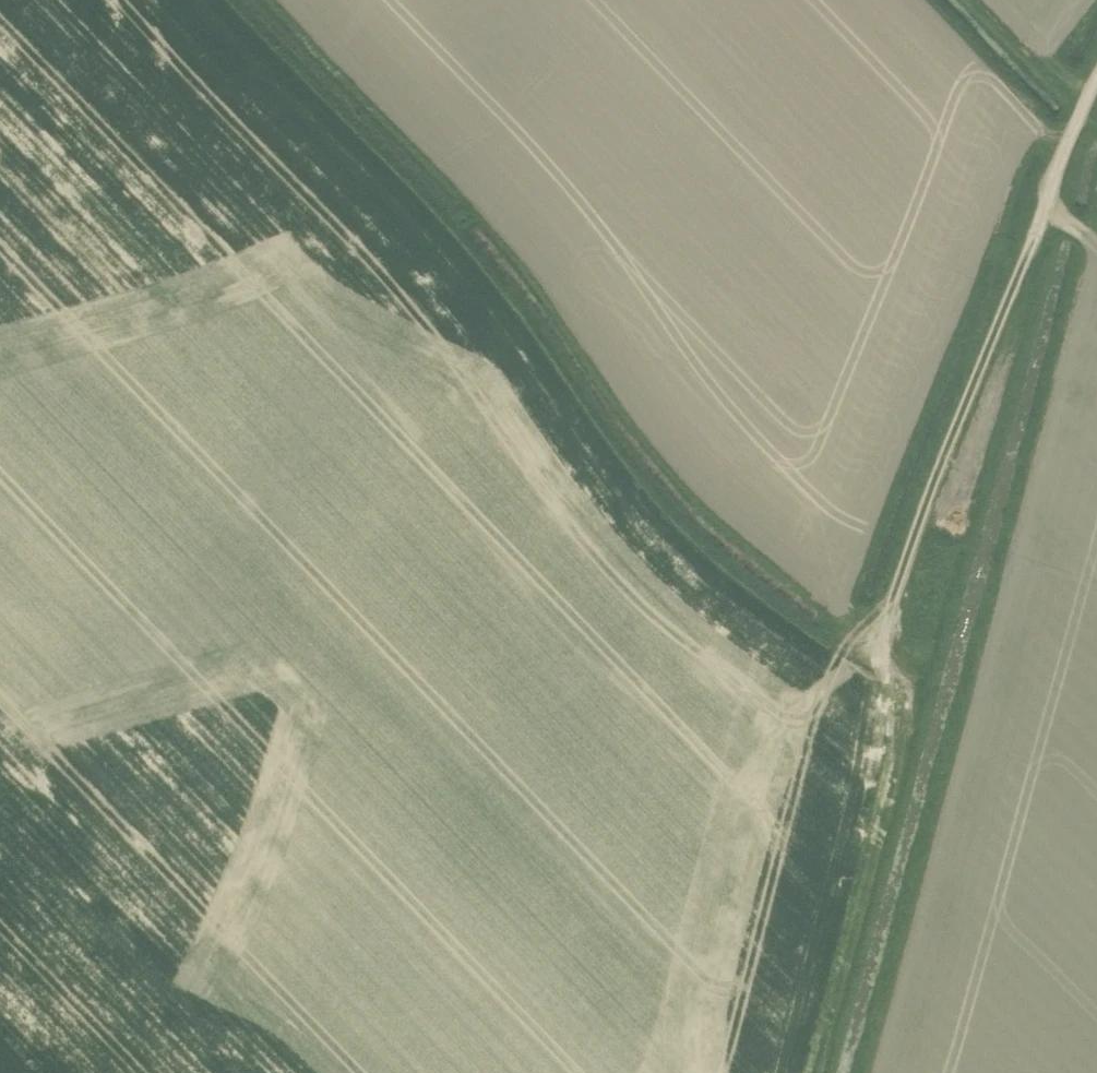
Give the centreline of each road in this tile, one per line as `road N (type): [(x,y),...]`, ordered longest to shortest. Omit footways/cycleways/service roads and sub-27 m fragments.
road 1 (track): [(879,660),(906,552),(1031,237)]
road 2 (unclassified): [(1031,237),(1096,77)]

